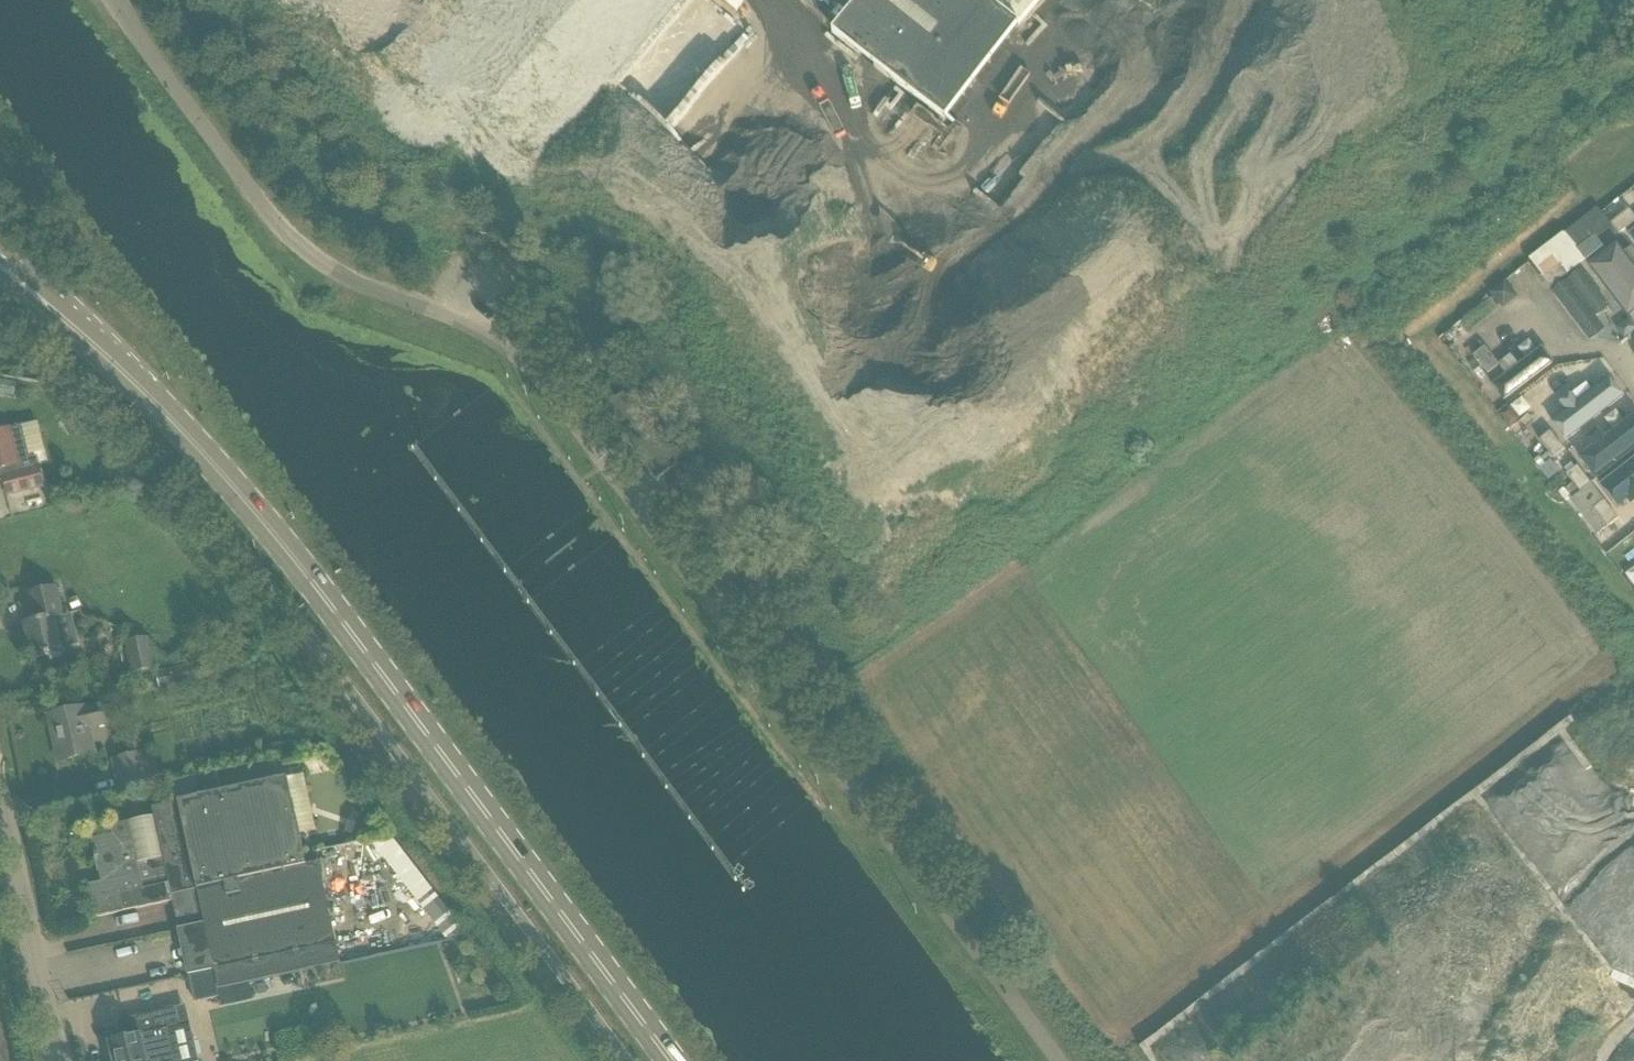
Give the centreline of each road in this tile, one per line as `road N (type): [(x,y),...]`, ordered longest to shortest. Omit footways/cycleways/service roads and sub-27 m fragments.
road 1 (unclassified): [(1058,1060),(525,371),(319,255),(254,186),(132,0)]
road 2 (secondary): [(672,1060),(274,534),(168,417),(19,283)]
road 3 (unclassified): [(56,1060),(0,811)]

